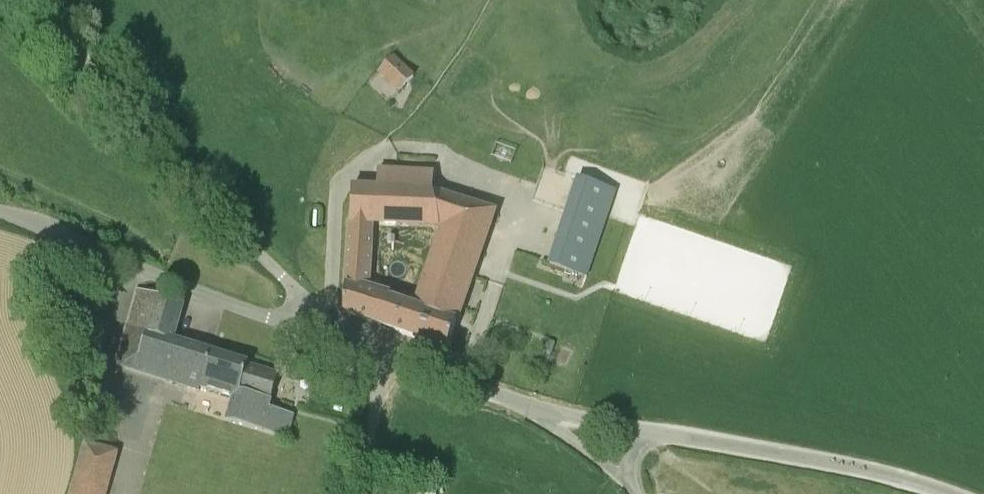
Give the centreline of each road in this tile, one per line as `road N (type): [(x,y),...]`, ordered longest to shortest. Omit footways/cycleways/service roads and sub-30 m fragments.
road 1 (unclassified): [(322,325),(122,108),(46,0)]
road 2 (unclassified): [(322,325),(228,303),(0,211)]
road 3 (unclassified): [(949,493),(866,470),(643,430)]
road 4 (unclassified): [(529,405),(322,325)]
road 5 (track): [(361,493),(382,351)]
road 6 (unclassified): [(624,482),(529,405)]

